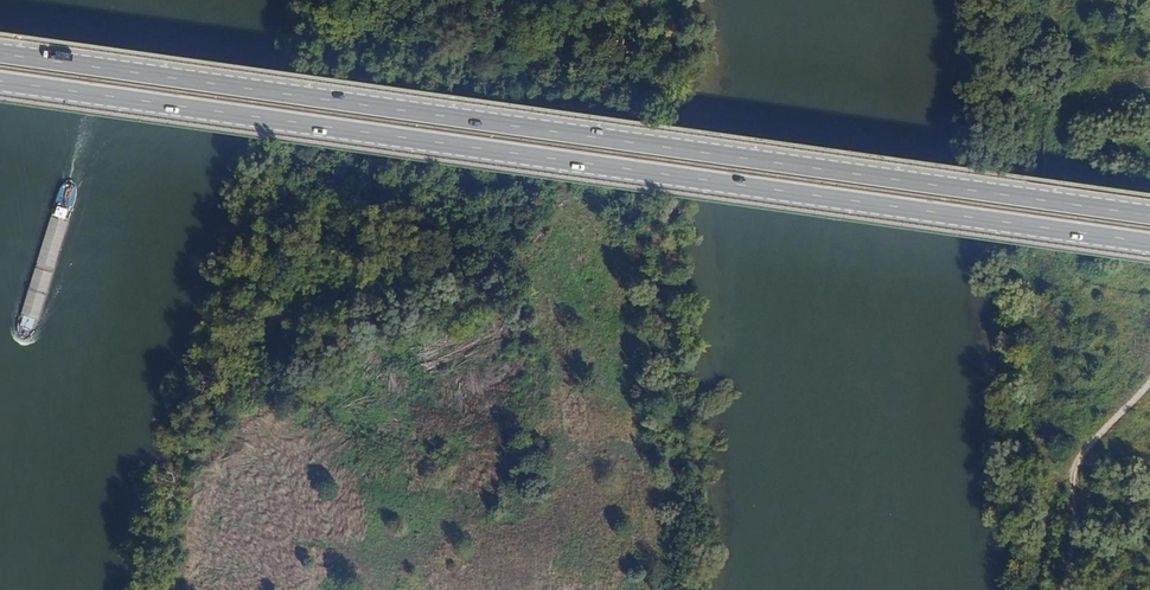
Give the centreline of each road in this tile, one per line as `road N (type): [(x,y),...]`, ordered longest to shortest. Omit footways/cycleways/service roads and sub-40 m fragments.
road 1 (primary): [(1149,214),(0,50)]
road 2 (primary): [(0,78),(1149,242)]

